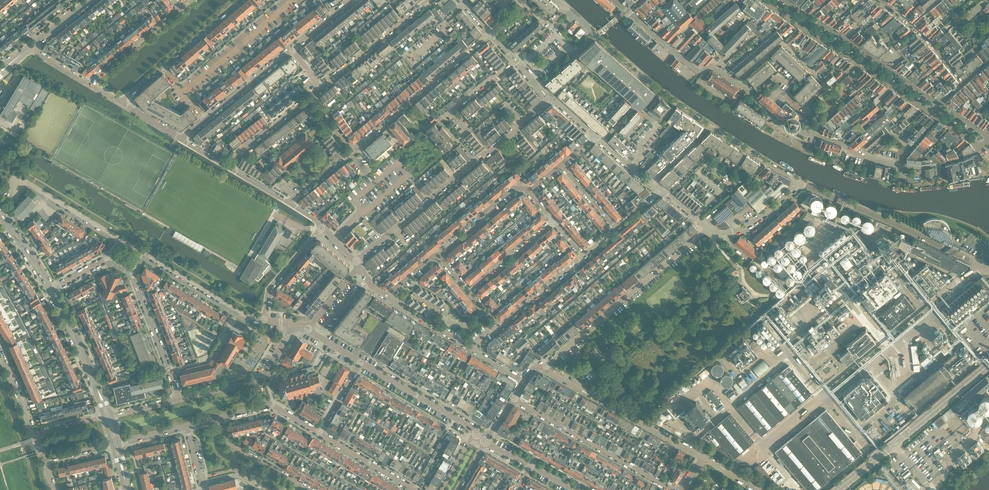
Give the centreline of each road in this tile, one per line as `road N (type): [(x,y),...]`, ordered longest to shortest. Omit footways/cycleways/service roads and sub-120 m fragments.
road 1 (residential): [(356,261),(547,99)]
road 2 (residential): [(546,366),(708,229)]
road 3 (unclassified): [(988,271),(800,183)]
road 4 (secondary): [(836,489),(988,364)]
road 5 (residential): [(352,152),(491,32)]
road 6 (residential): [(514,399),(672,489)]
road 7 (residential): [(546,366),(700,456)]
road 8 (residential): [(941,105),(810,17)]
road 9 (residential): [(239,0),(121,102)]
road 10 (residential): [(181,139),(291,49)]
road 11 (residential): [(140,252),(264,320)]
road 12 (residential): [(319,87),(428,0)]
road 13 (residential): [(129,270),(180,399)]
road 14 (secondary): [(108,416),(51,291)]
road 15 (residential): [(475,431),(360,363)]
road 16 (residential): [(309,489),(227,442),(221,416)]

